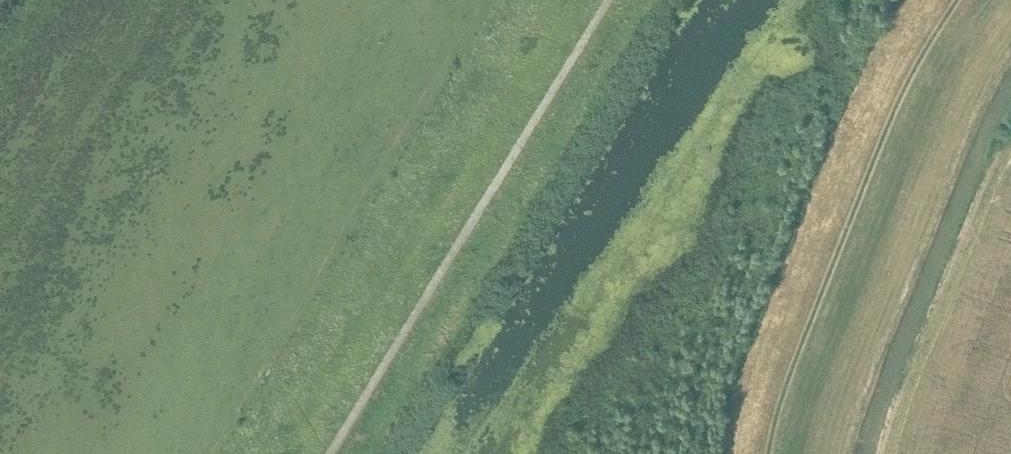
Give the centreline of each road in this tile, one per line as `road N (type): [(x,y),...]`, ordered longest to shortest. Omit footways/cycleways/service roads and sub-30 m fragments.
road 1 (track): [(967,0),(896,107),(774,429),(772,453)]

